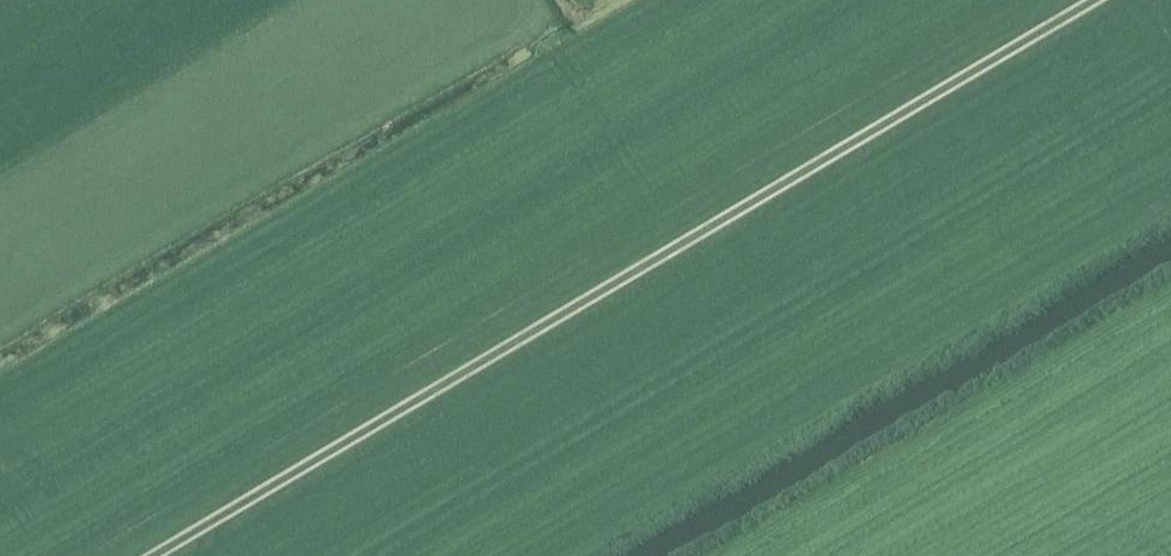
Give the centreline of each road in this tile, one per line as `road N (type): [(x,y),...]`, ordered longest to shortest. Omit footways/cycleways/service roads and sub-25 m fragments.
road 1 (track): [(560,555),(1170,202)]

